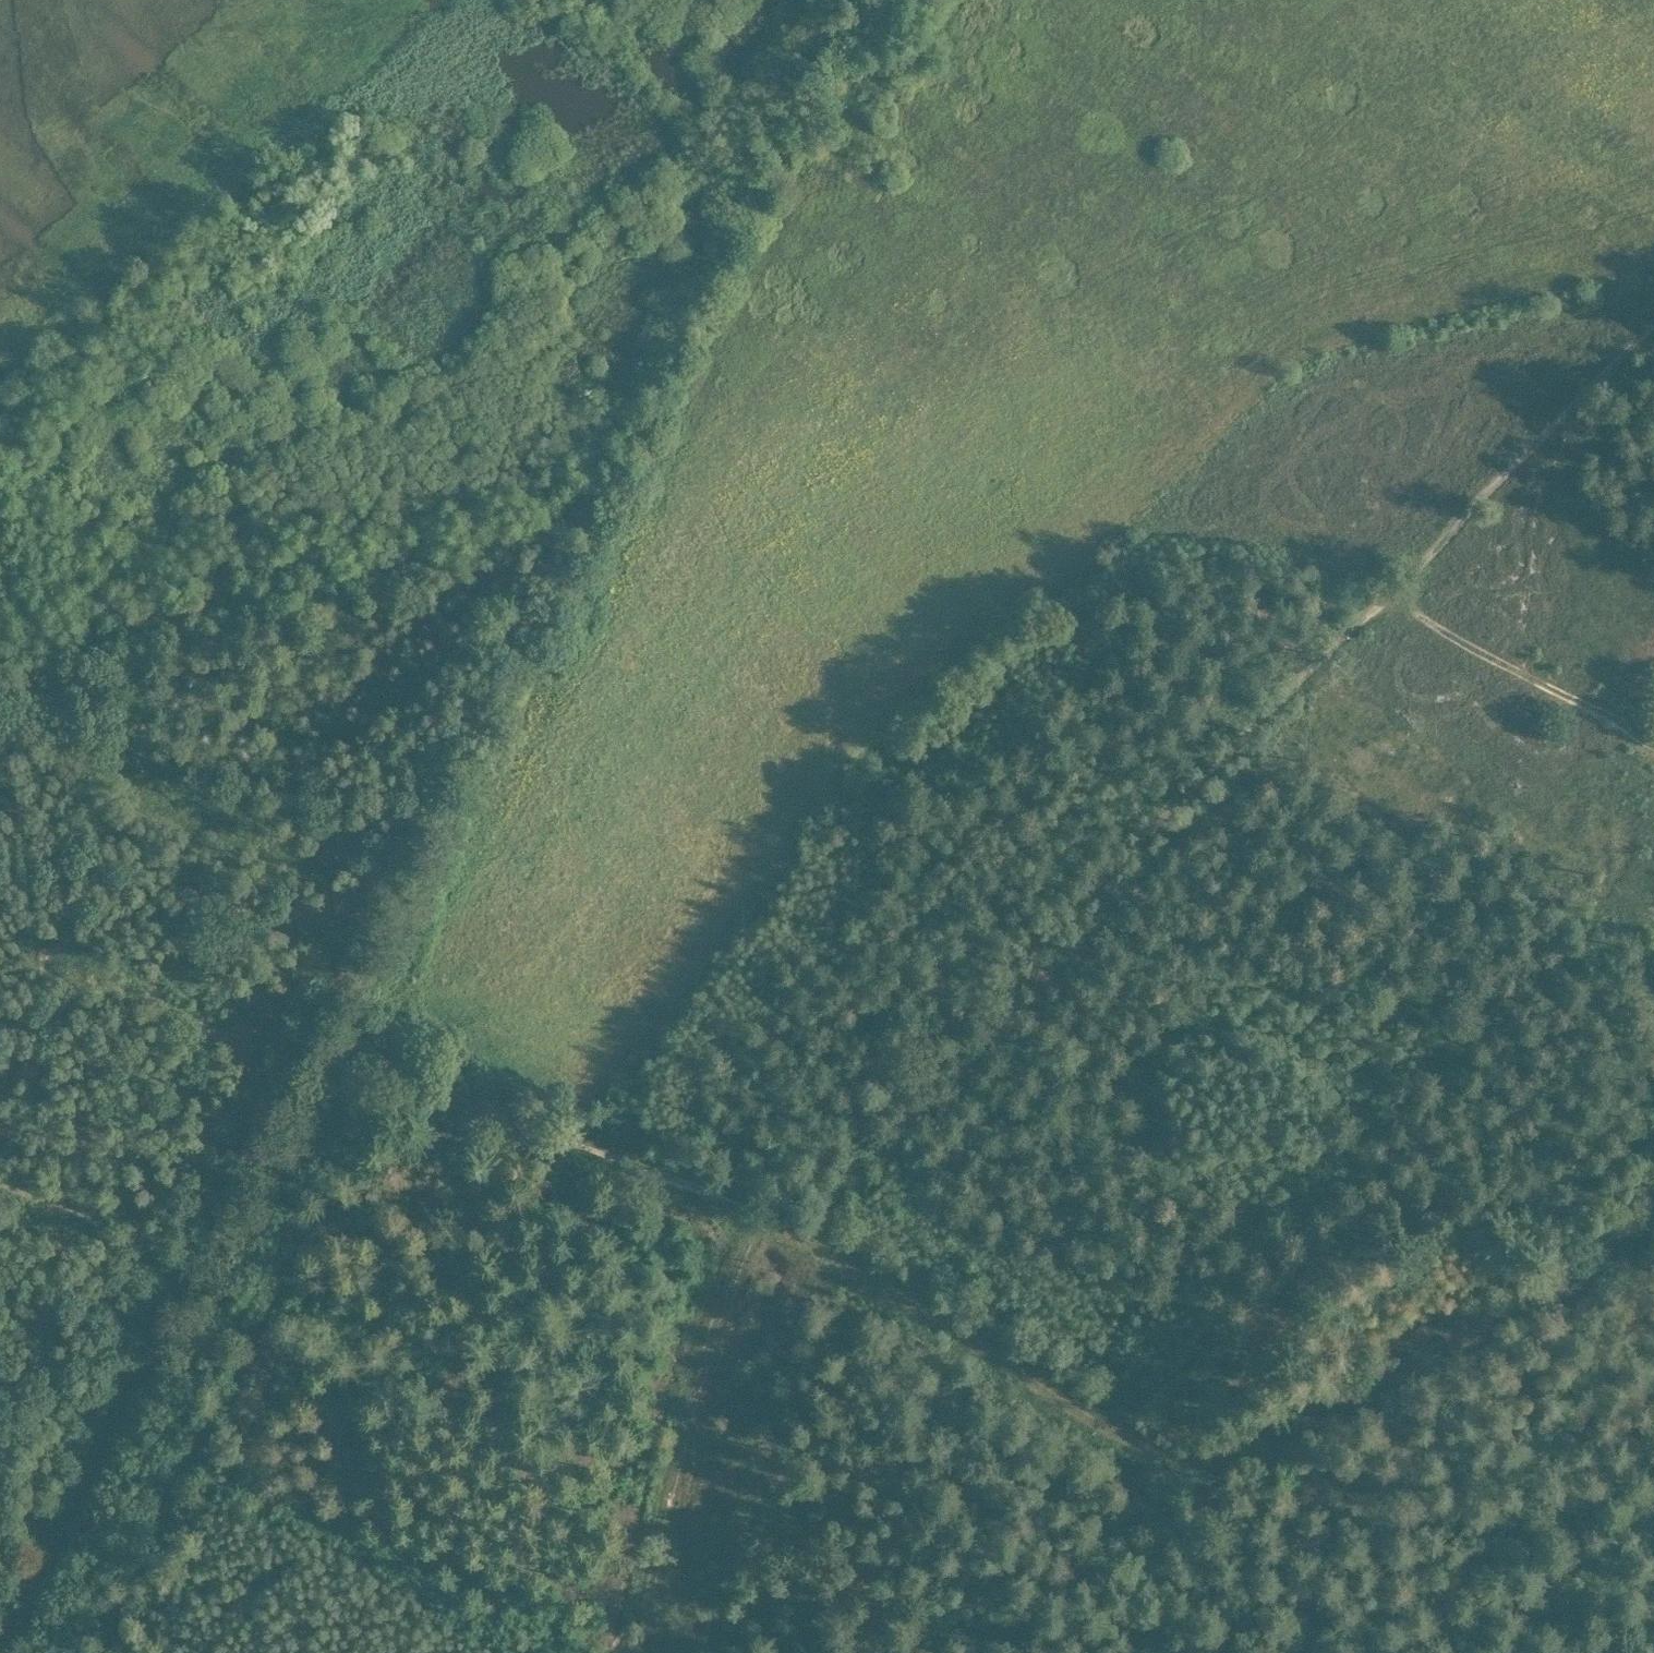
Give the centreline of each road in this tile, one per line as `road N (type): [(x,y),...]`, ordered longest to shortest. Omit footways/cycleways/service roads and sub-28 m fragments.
road 1 (track): [(1653,331),(765,1213)]
road 2 (track): [(765,1213),(1132,1443),(1203,1462),(1293,1422),(1598,1251),(1653,1202)]
road 3 (track): [(388,1063),(314,1032),(209,1276),(14,1652)]
road 4 (track): [(81,1652),(388,1063)]
road 5 (track): [(651,1652),(711,1350),(765,1213)]
road 6 (track): [(388,1063),(765,1213)]
road 7 (track): [(1378,602),(1653,746)]

